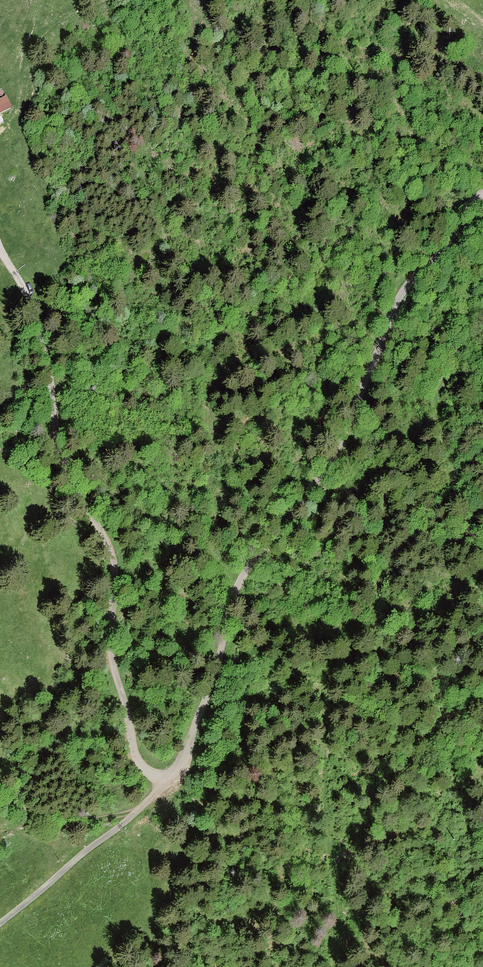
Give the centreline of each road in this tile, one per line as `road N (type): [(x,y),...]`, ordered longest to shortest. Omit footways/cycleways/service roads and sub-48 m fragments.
road 1 (unclassified): [(482,195),(399,301),(320,479),(244,574),(216,674),(168,780),(138,762),(112,649),(112,560),(63,457),(43,341),(0,247)]
road 2 (track): [(0,926),(168,780)]

